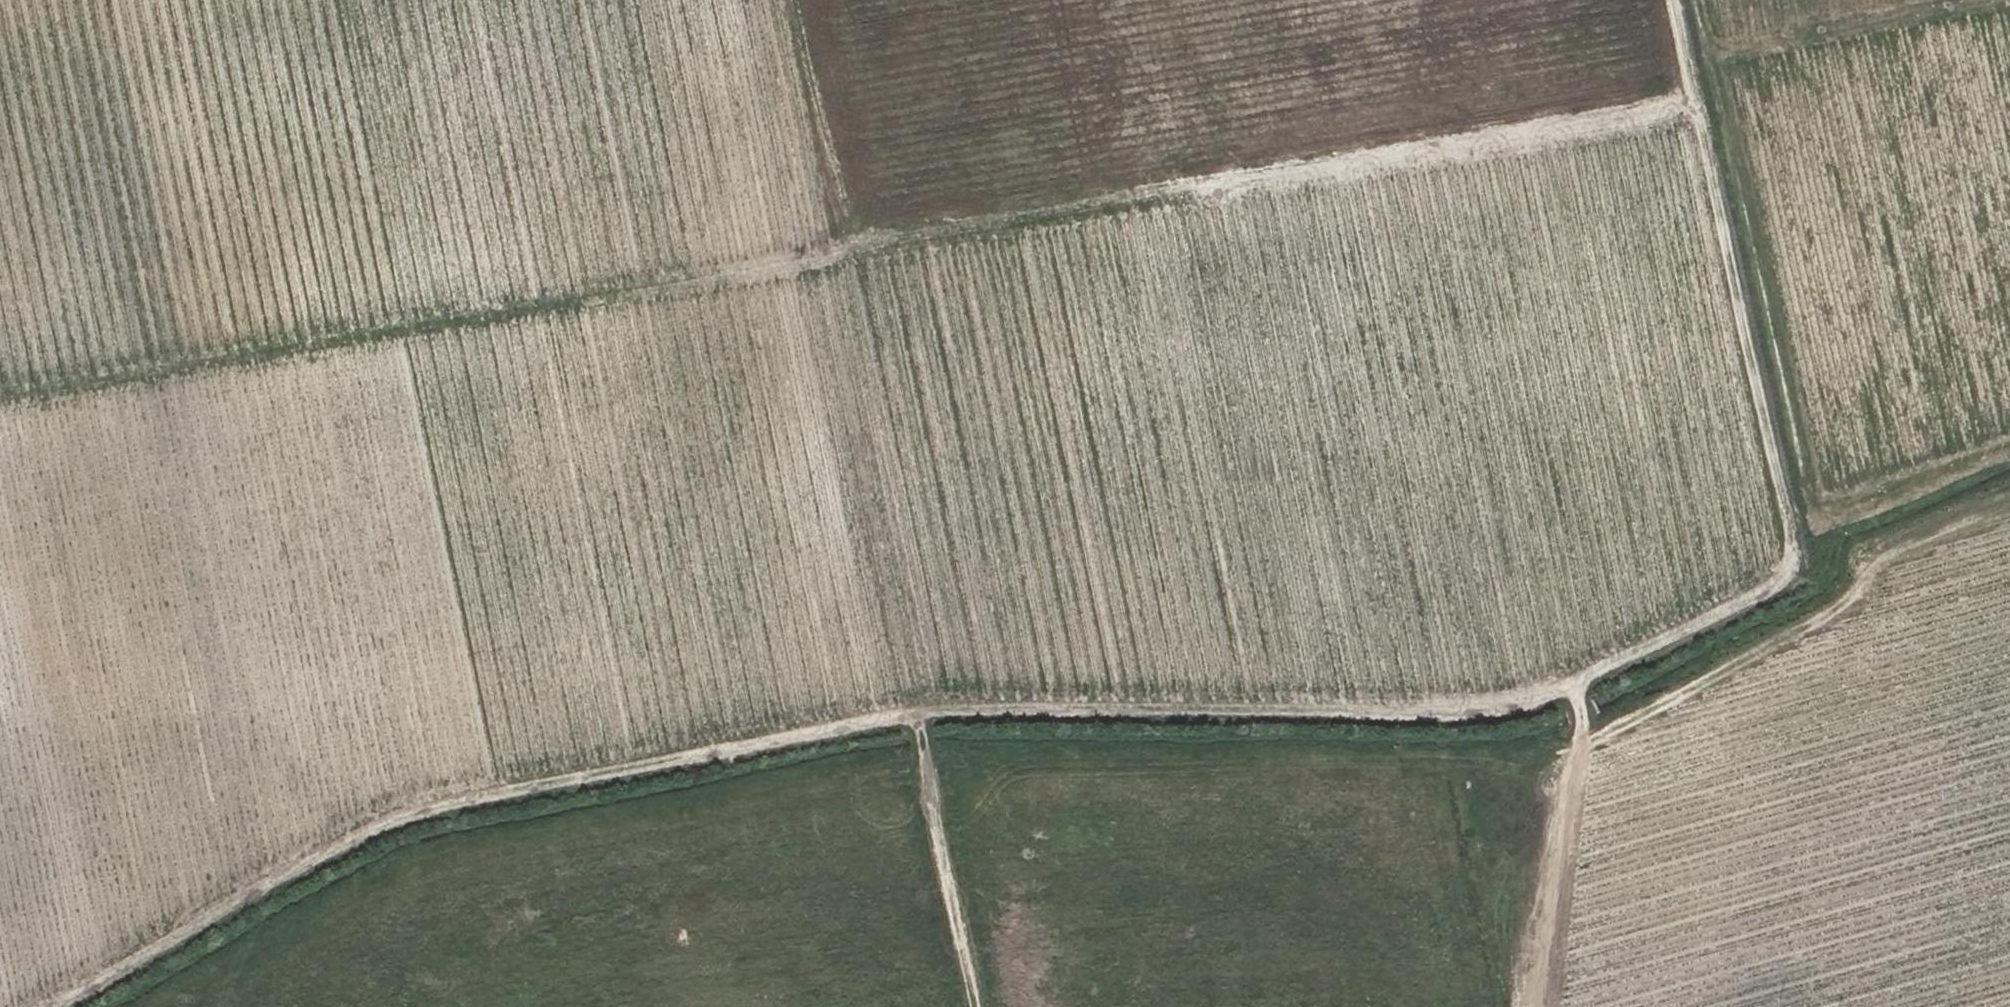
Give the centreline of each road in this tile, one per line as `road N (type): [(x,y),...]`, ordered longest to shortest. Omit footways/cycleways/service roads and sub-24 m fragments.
road 1 (track): [(1785,571),(1497,698),(912,702),(382,816),(47,1006)]
road 2 (track): [(973,1006),(912,702)]

